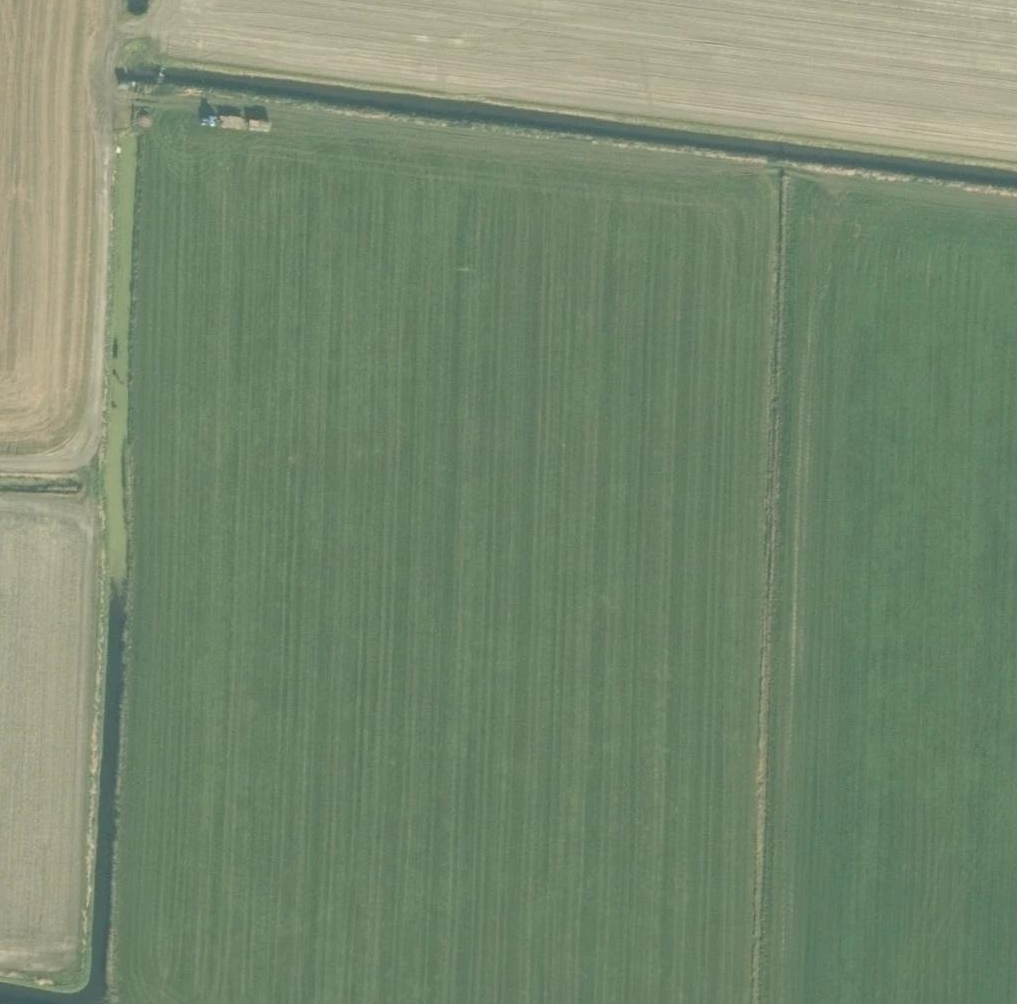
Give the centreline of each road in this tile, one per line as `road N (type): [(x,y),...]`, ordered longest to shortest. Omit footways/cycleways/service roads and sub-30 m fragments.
road 1 (track): [(0,466),(66,470),(97,446),(112,62),(119,46),(165,20),(168,0)]

